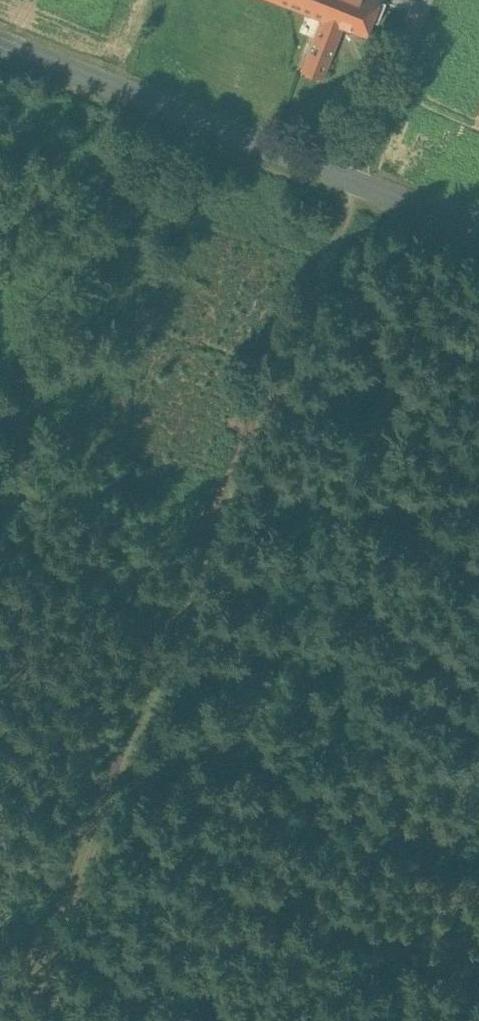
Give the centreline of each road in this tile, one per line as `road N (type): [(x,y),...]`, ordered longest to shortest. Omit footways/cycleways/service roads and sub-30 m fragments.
road 1 (unclassified): [(0,31),(478,221)]

